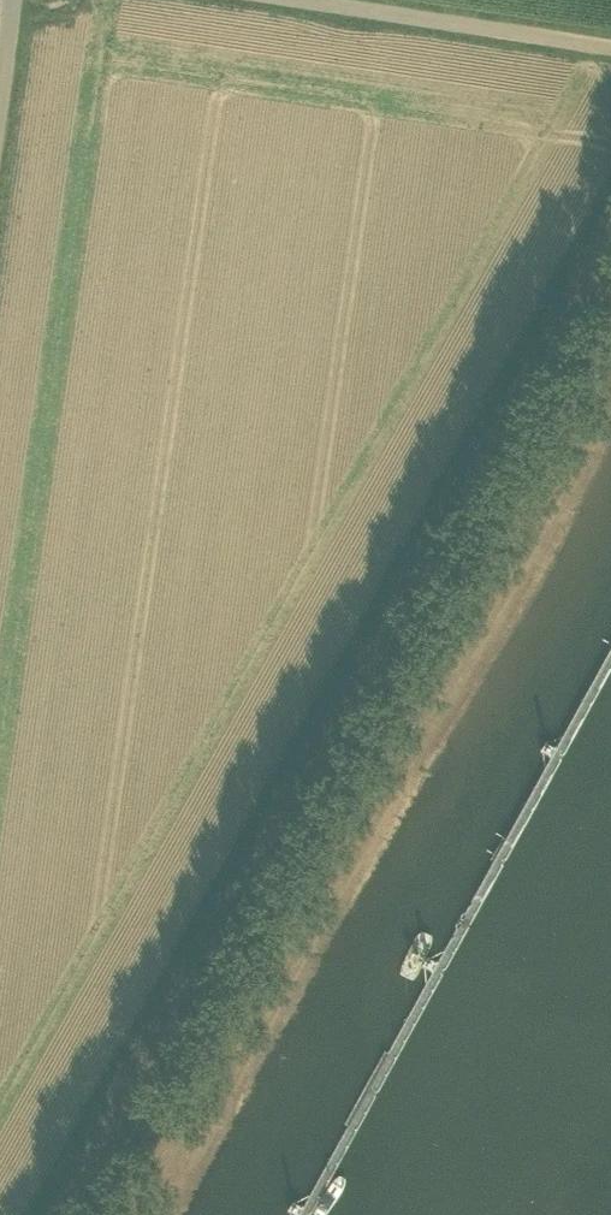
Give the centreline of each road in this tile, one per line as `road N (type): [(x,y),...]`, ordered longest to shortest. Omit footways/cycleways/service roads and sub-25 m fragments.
road 1 (unclassified): [(311,0),(610,47)]

